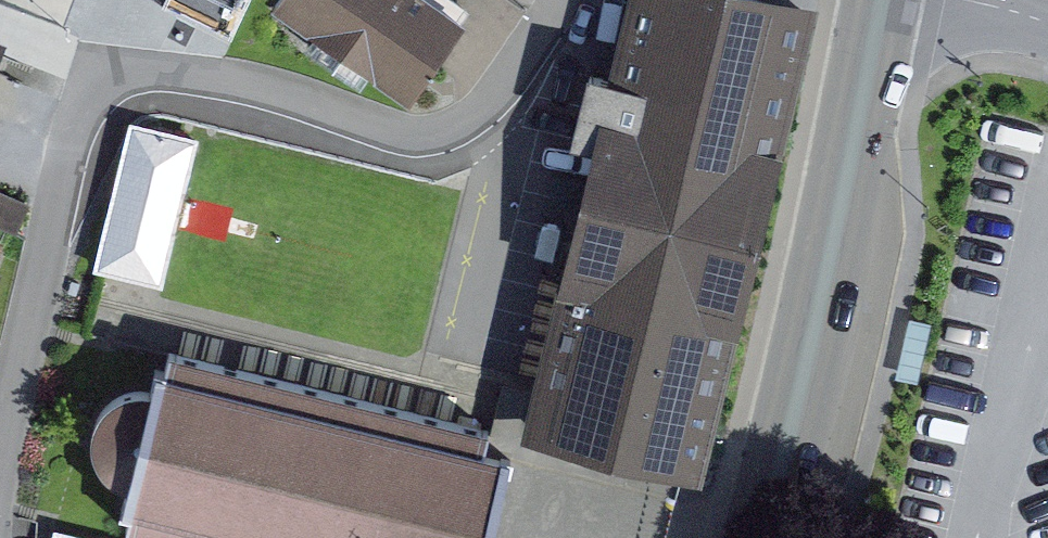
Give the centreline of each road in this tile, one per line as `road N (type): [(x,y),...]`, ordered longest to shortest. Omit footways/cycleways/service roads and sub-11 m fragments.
road 1 (residential): [(1,537),(5,473),(81,102),(100,78),(161,66),(206,70),(407,128),(448,130),(500,98),(564,0)]
road 2 (primary): [(881,0),(754,537)]

